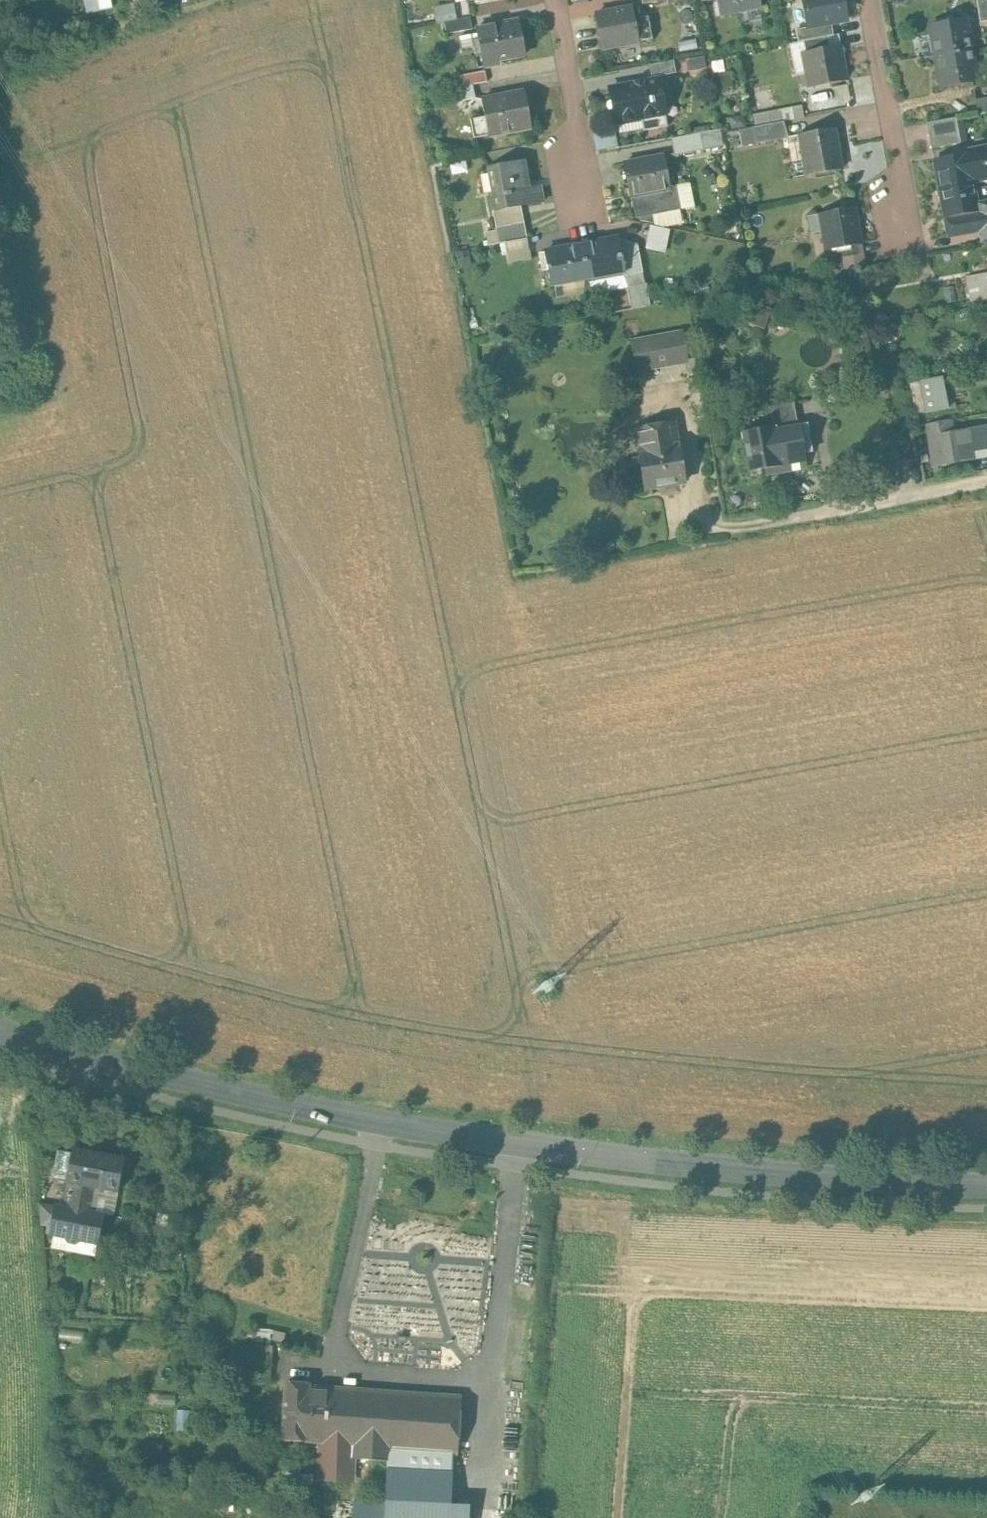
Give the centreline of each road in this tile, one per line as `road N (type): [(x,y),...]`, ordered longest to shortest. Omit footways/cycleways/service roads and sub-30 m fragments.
road 1 (tertiary): [(986,1190),(750,1178),(564,1157),(291,1107),(0,1029)]
road 2 (residential): [(875,0),(915,217)]
road 3 (residential): [(561,0),(596,189)]

